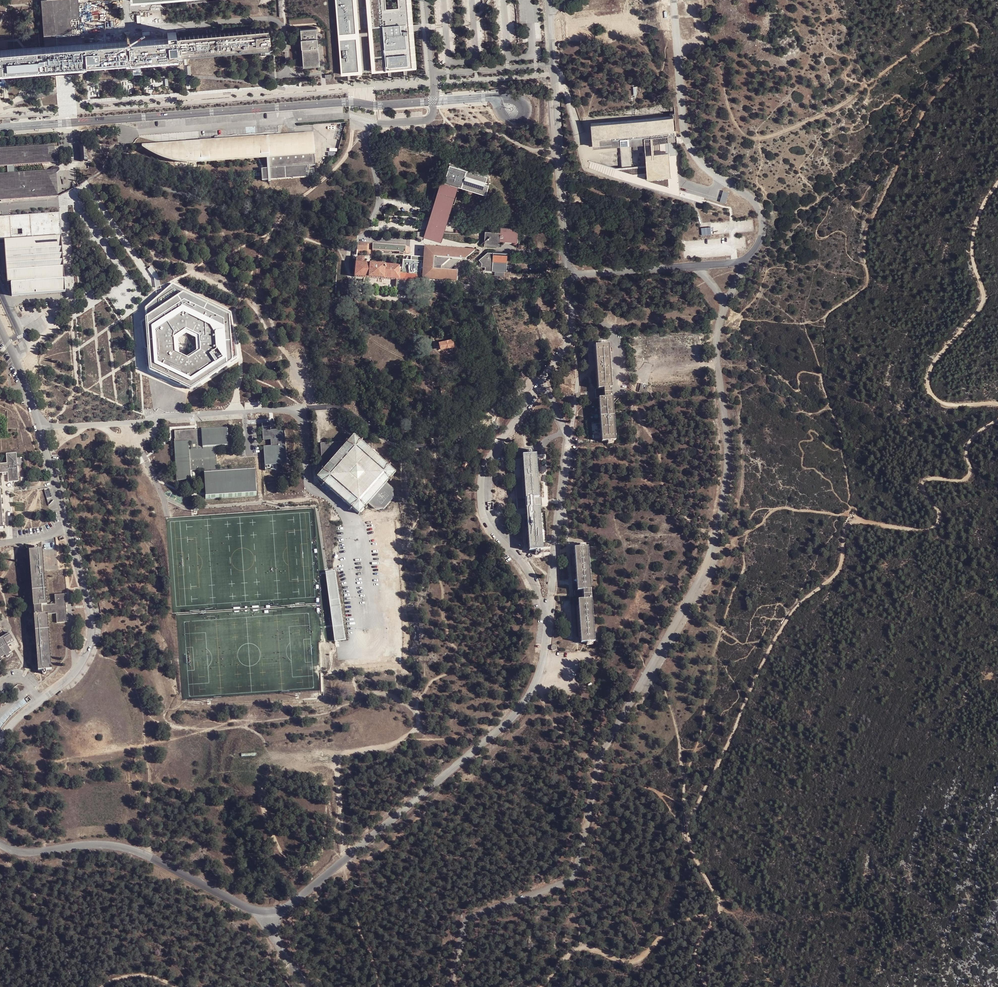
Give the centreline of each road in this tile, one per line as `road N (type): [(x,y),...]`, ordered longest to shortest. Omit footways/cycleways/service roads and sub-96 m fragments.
road 1 (unclassified): [(725,305),(717,363),(729,457),(722,516),(700,587),(604,746),(576,872),(467,921),(450,986)]
road 2 (track): [(719,910),(693,855),(689,821),(792,612),(838,572),(852,523),(935,527),(938,511),(923,485),(966,479),(970,441),(997,420)]
road 3 (unclassified): [(269,912),(296,900),(513,716),(536,681),(548,619)]
road 4 (unclassified): [(691,266),(569,276),(553,75)]
road 5 (track): [(997,405),(948,404),(928,385),(932,367),(984,300),(972,248),(997,183)]
road 6 (unclassified): [(674,0),(683,128),(701,165),(758,206),(760,240),(747,258)]
road 7 (unclassified): [(0,844),(33,852),(128,848),(269,912)]
road 8 (unclassified): [(548,619),(525,565),(487,524),(481,497),(490,457),(539,386)]
road 9 (track): [(346,859),(341,758),(386,749),(417,725),(413,709),(371,693)]
road 10 (unclassified): [(548,619),(568,438),(539,386)]
road 11 (track): [(541,986),(574,951),(589,948),(629,963),(673,925),(719,910)]
road 12 (unclassified): [(0,334),(39,428),(67,527)]
road 13 (unclassified): [(67,527),(91,634),(78,670),(41,701)]
road 14 (unclassified): [(424,242),(364,238),(379,198),(367,121)]
road 15 (unclassified): [(553,75),(560,75),(588,156),(619,153)]

